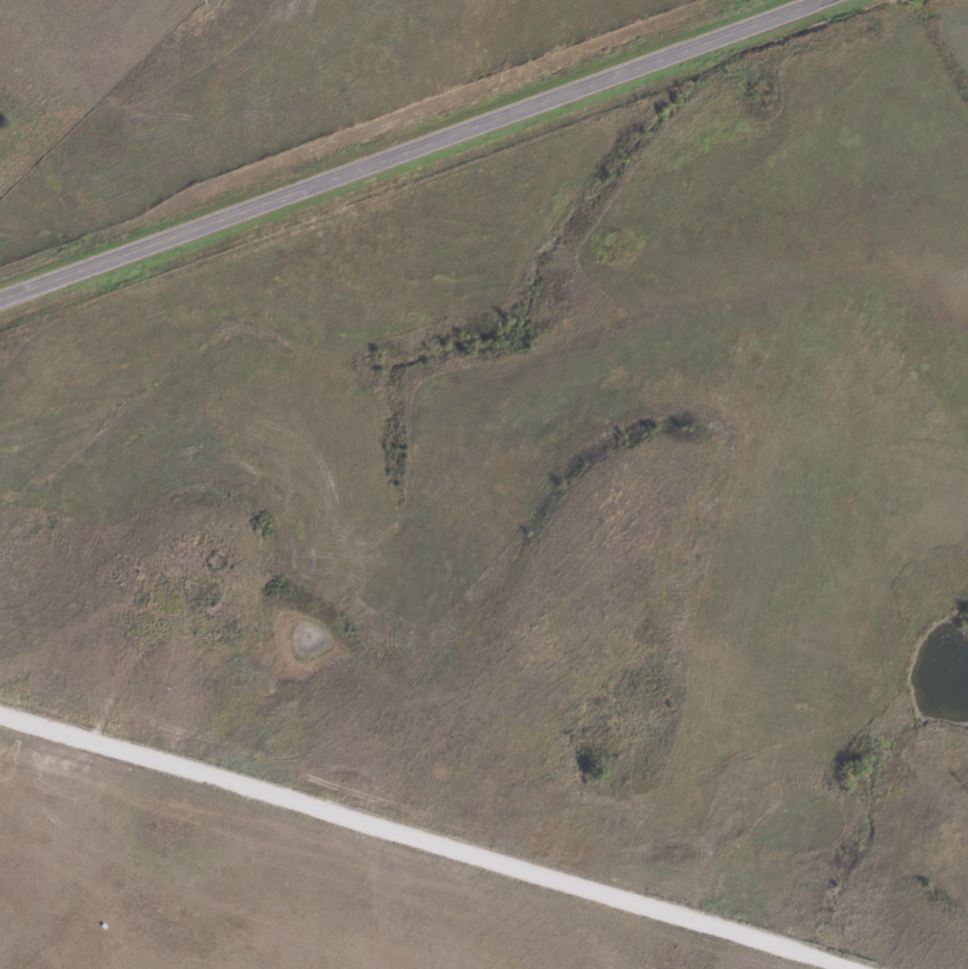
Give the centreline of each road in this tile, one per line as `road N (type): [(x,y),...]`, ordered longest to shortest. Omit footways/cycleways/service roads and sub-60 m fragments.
road 1 (residential): [(846,968),(0,724)]
road 2 (primary): [(815,0),(0,297)]

